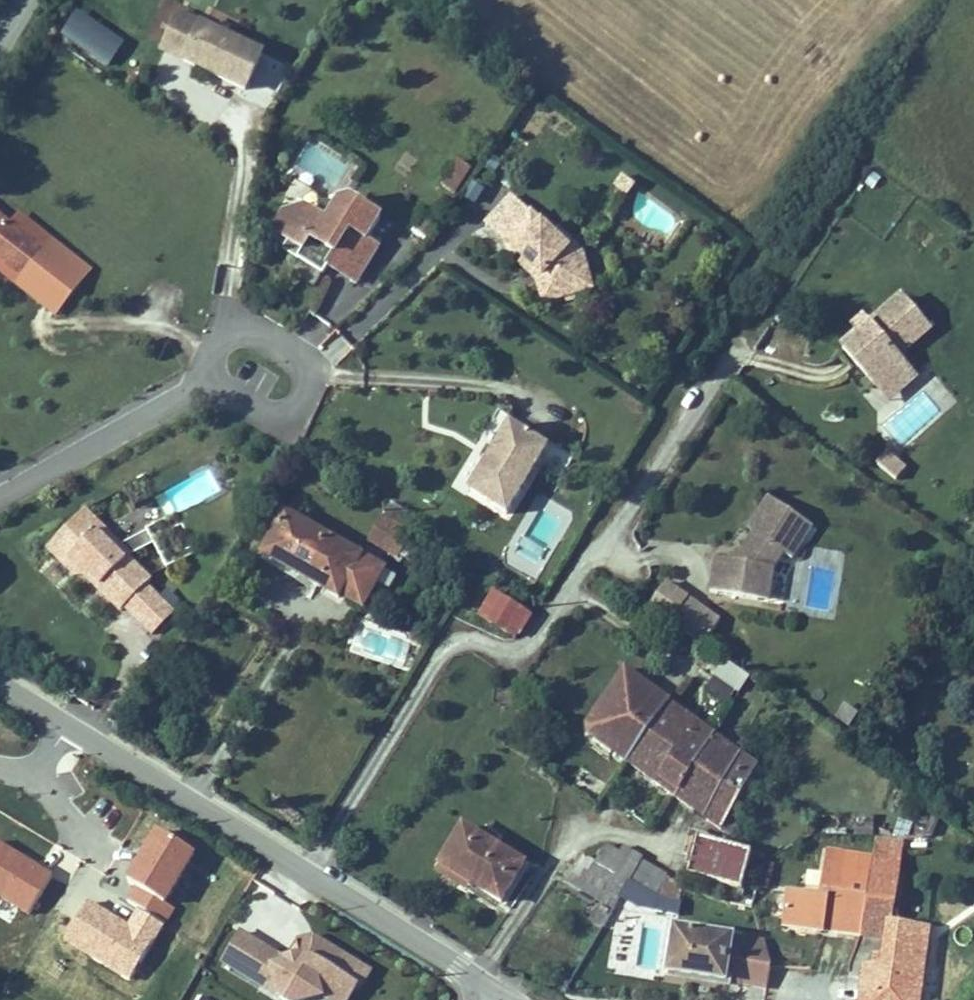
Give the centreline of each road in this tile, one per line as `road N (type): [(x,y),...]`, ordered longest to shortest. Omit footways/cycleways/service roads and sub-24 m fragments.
road 1 (unclassified): [(504,994),(73,728)]
road 2 (residential): [(215,382),(268,411),(288,412),(311,387),(311,369),(303,356),(242,327),(213,345),(211,371)]
road 3 (residential): [(0,500),(215,382)]

